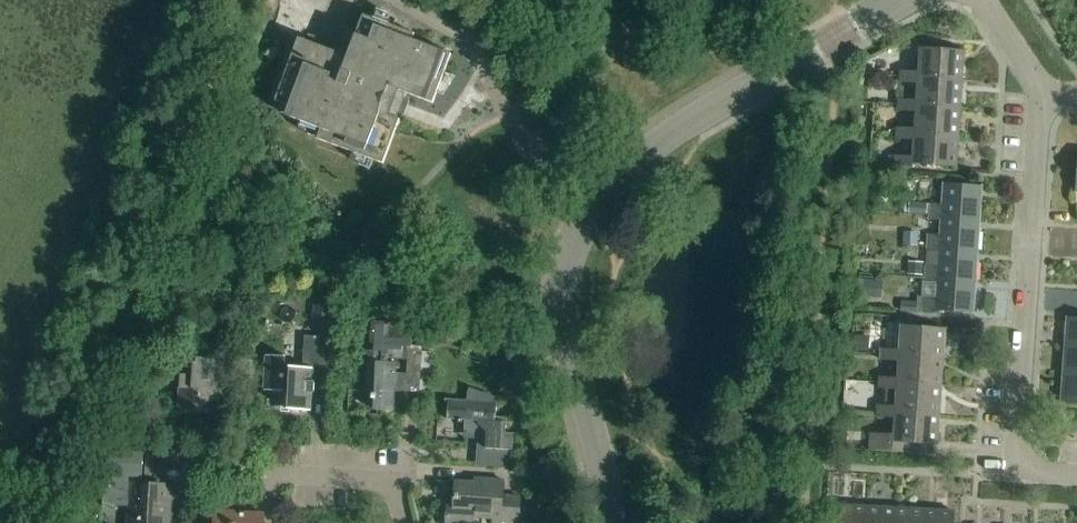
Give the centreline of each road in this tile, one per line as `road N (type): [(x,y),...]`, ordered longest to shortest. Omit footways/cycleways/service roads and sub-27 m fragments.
road 1 (unclassified): [(613,522),(570,346),(565,286),(576,242),(600,199),(688,124),(903,0)]
road 2 (track): [(49,522),(242,0)]
road 3 (residential): [(1041,100),(1017,456),(1030,473),(1076,476)]
road 4 (residential): [(400,522),(390,482),(208,471)]

